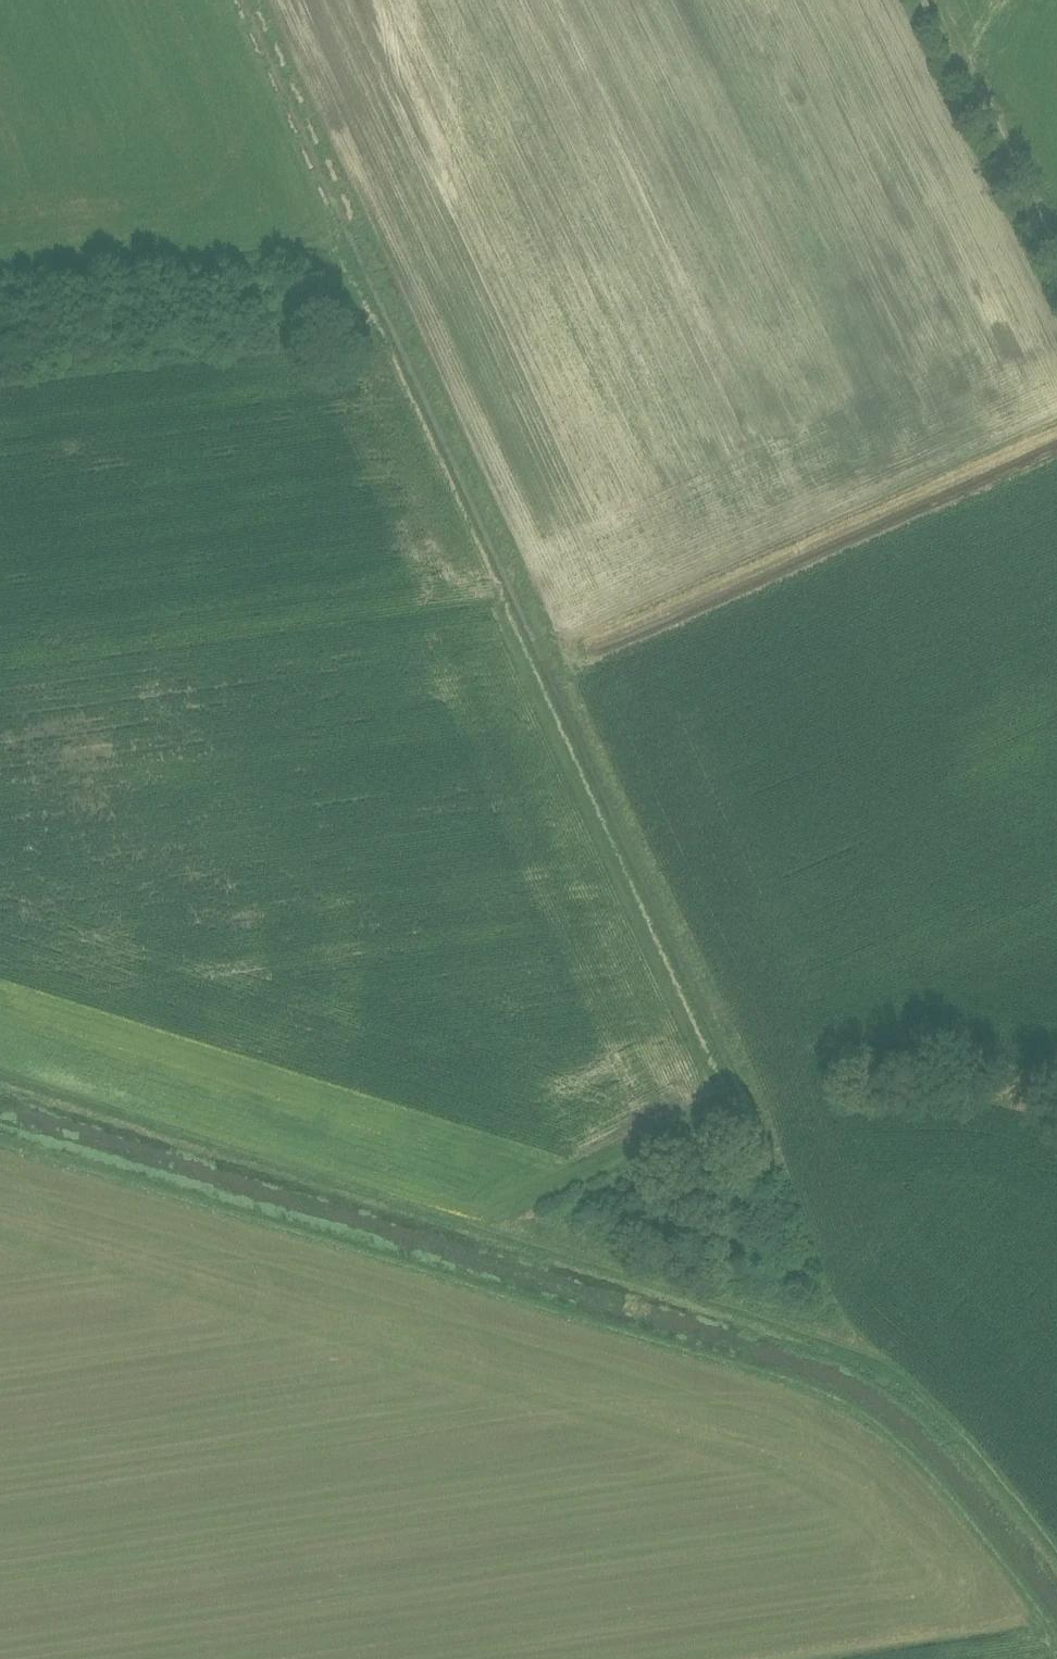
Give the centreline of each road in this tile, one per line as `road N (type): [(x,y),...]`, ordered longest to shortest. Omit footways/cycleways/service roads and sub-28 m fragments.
road 1 (track): [(929,0),(1056,258)]

